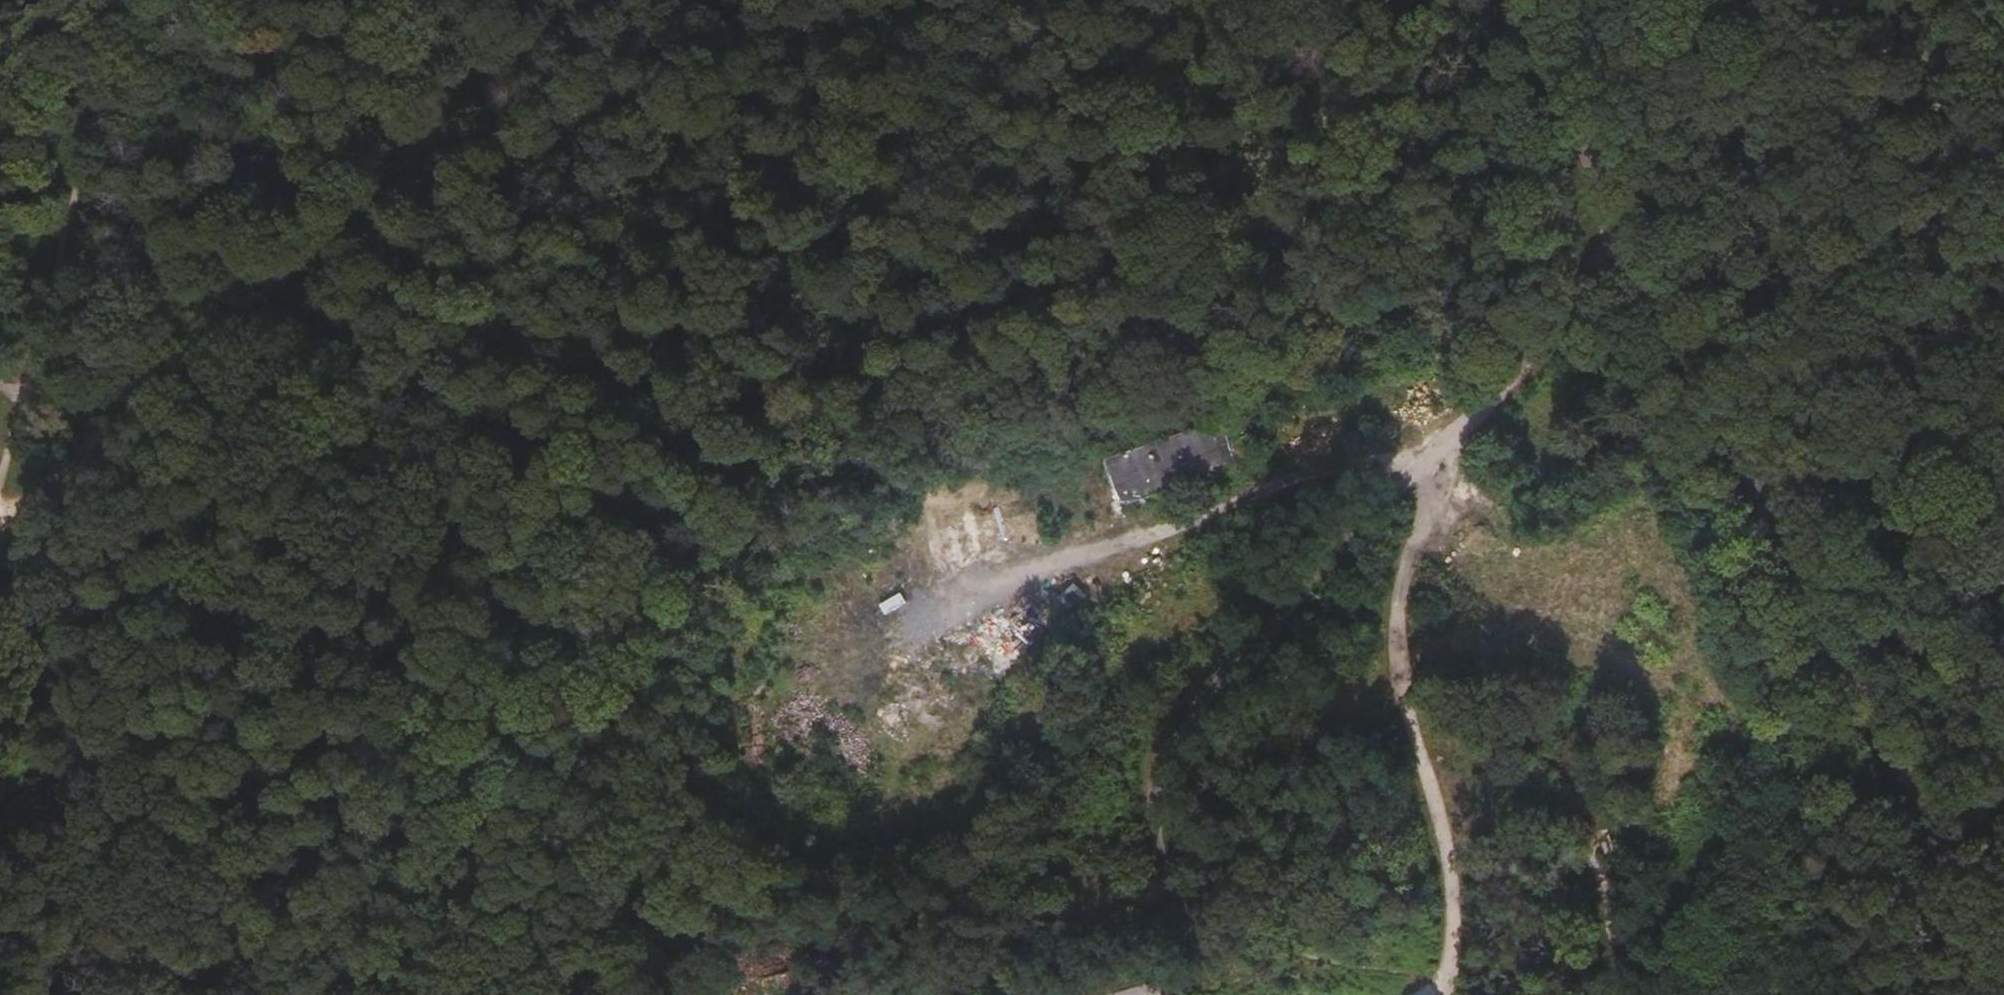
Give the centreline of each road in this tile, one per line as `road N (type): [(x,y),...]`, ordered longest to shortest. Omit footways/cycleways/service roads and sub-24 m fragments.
road 1 (unclassified): [(1509,0),(2003,981)]
road 2 (track): [(0,517),(595,0)]
road 3 (track): [(21,394),(129,0)]
road 4 (track): [(175,366),(109,399),(54,400),(0,387)]

